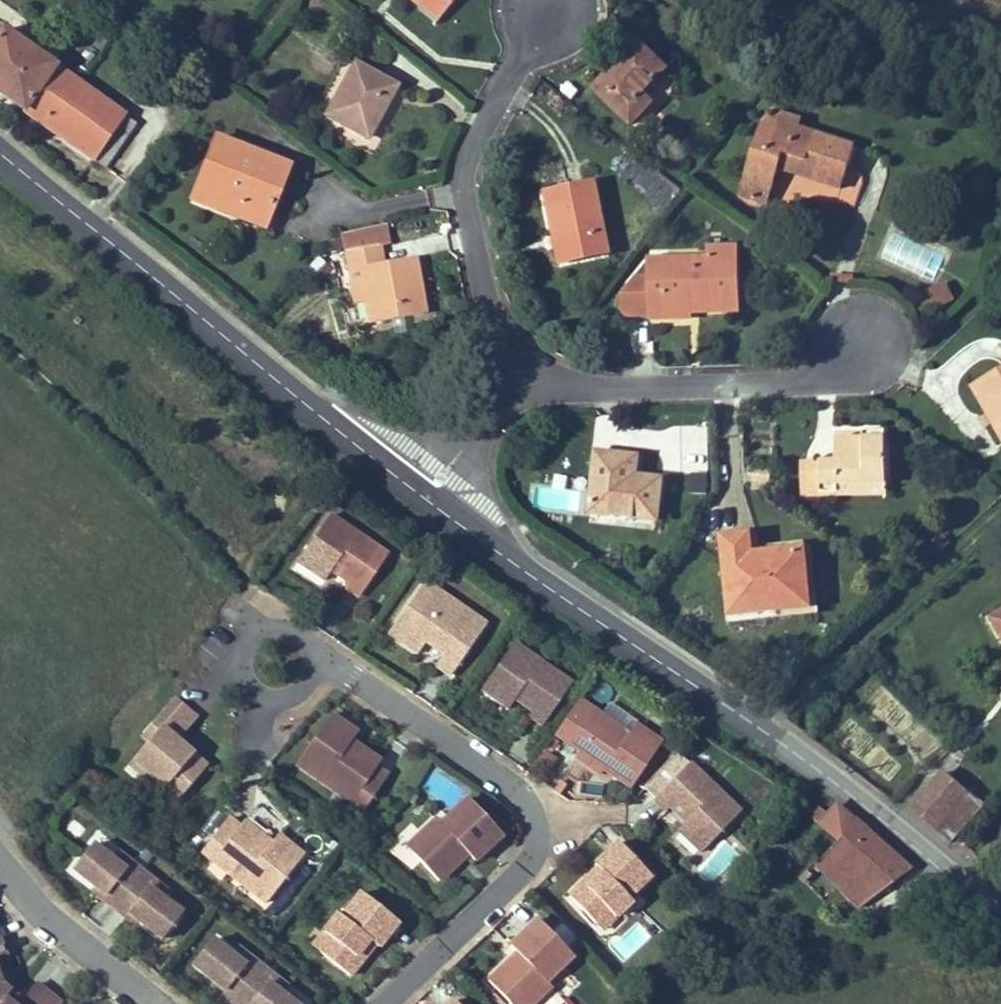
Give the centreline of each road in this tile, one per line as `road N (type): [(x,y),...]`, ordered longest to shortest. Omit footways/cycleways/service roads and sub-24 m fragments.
road 1 (tertiary): [(1000,921),(785,746),(424,498)]
road 2 (residential): [(374,1003),(527,864),(539,823),(520,791),(346,672),(274,664)]
road 3 (tertiary): [(424,498),(0,151)]
road 4 (residential): [(516,383),(466,188),(476,139),(552,12)]
road 5 (residential): [(859,346),(802,379),(516,383)]
road 6 (residential): [(0,865),(48,920),(155,1003)]
road 7 (residential): [(424,498),(516,383)]

